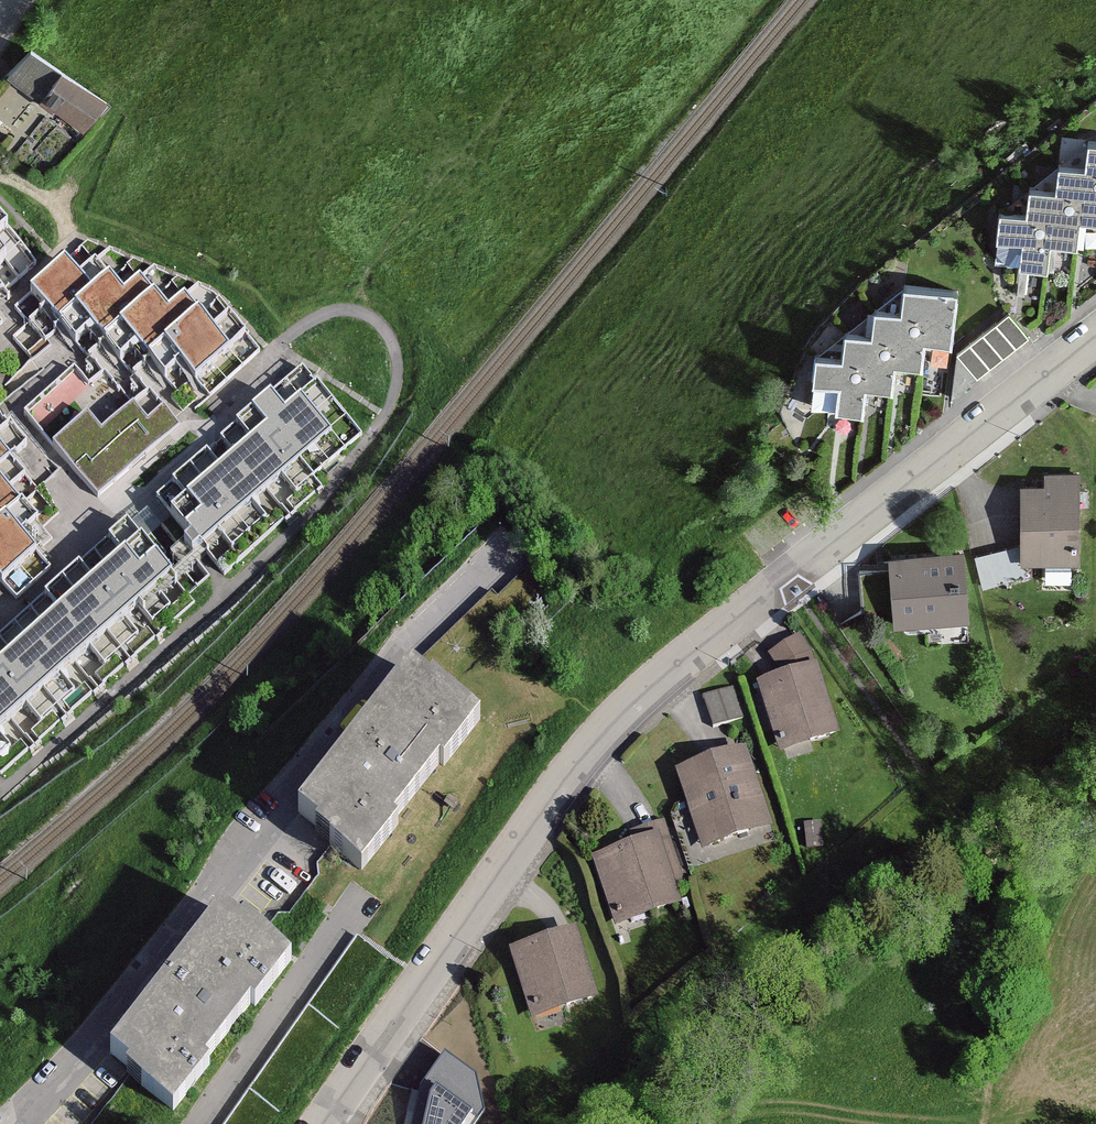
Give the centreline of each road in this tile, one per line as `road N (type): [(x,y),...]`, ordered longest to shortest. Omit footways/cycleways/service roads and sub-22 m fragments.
road 1 (trunk): [(750,1123),(624,531),(451,0)]
road 2 (residential): [(320,1123),(575,759),(807,557),(1095,335)]

